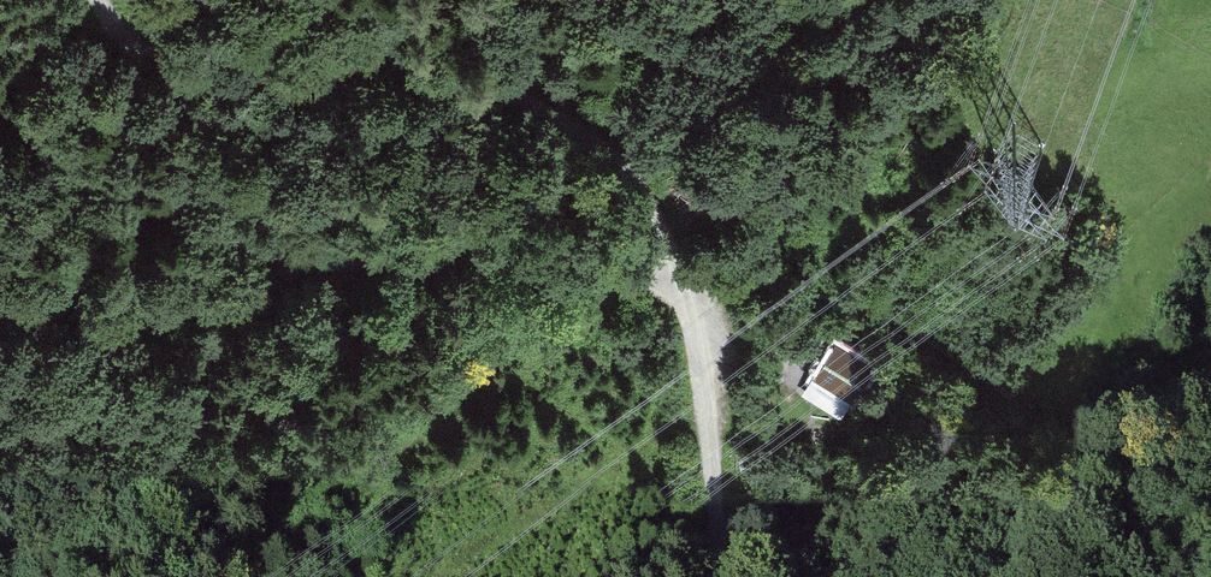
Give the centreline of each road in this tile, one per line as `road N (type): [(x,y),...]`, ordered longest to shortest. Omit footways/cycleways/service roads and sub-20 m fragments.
road 1 (track): [(0,325),(16,331),(124,321),(225,306),(371,263),(498,253),(680,289),(801,295),(868,313),(1114,432),(1210,423)]
road 2 (track): [(97,0),(109,27),(147,59),(195,78),(429,76),(510,98),(585,135),(655,222),(694,332),(723,576)]

